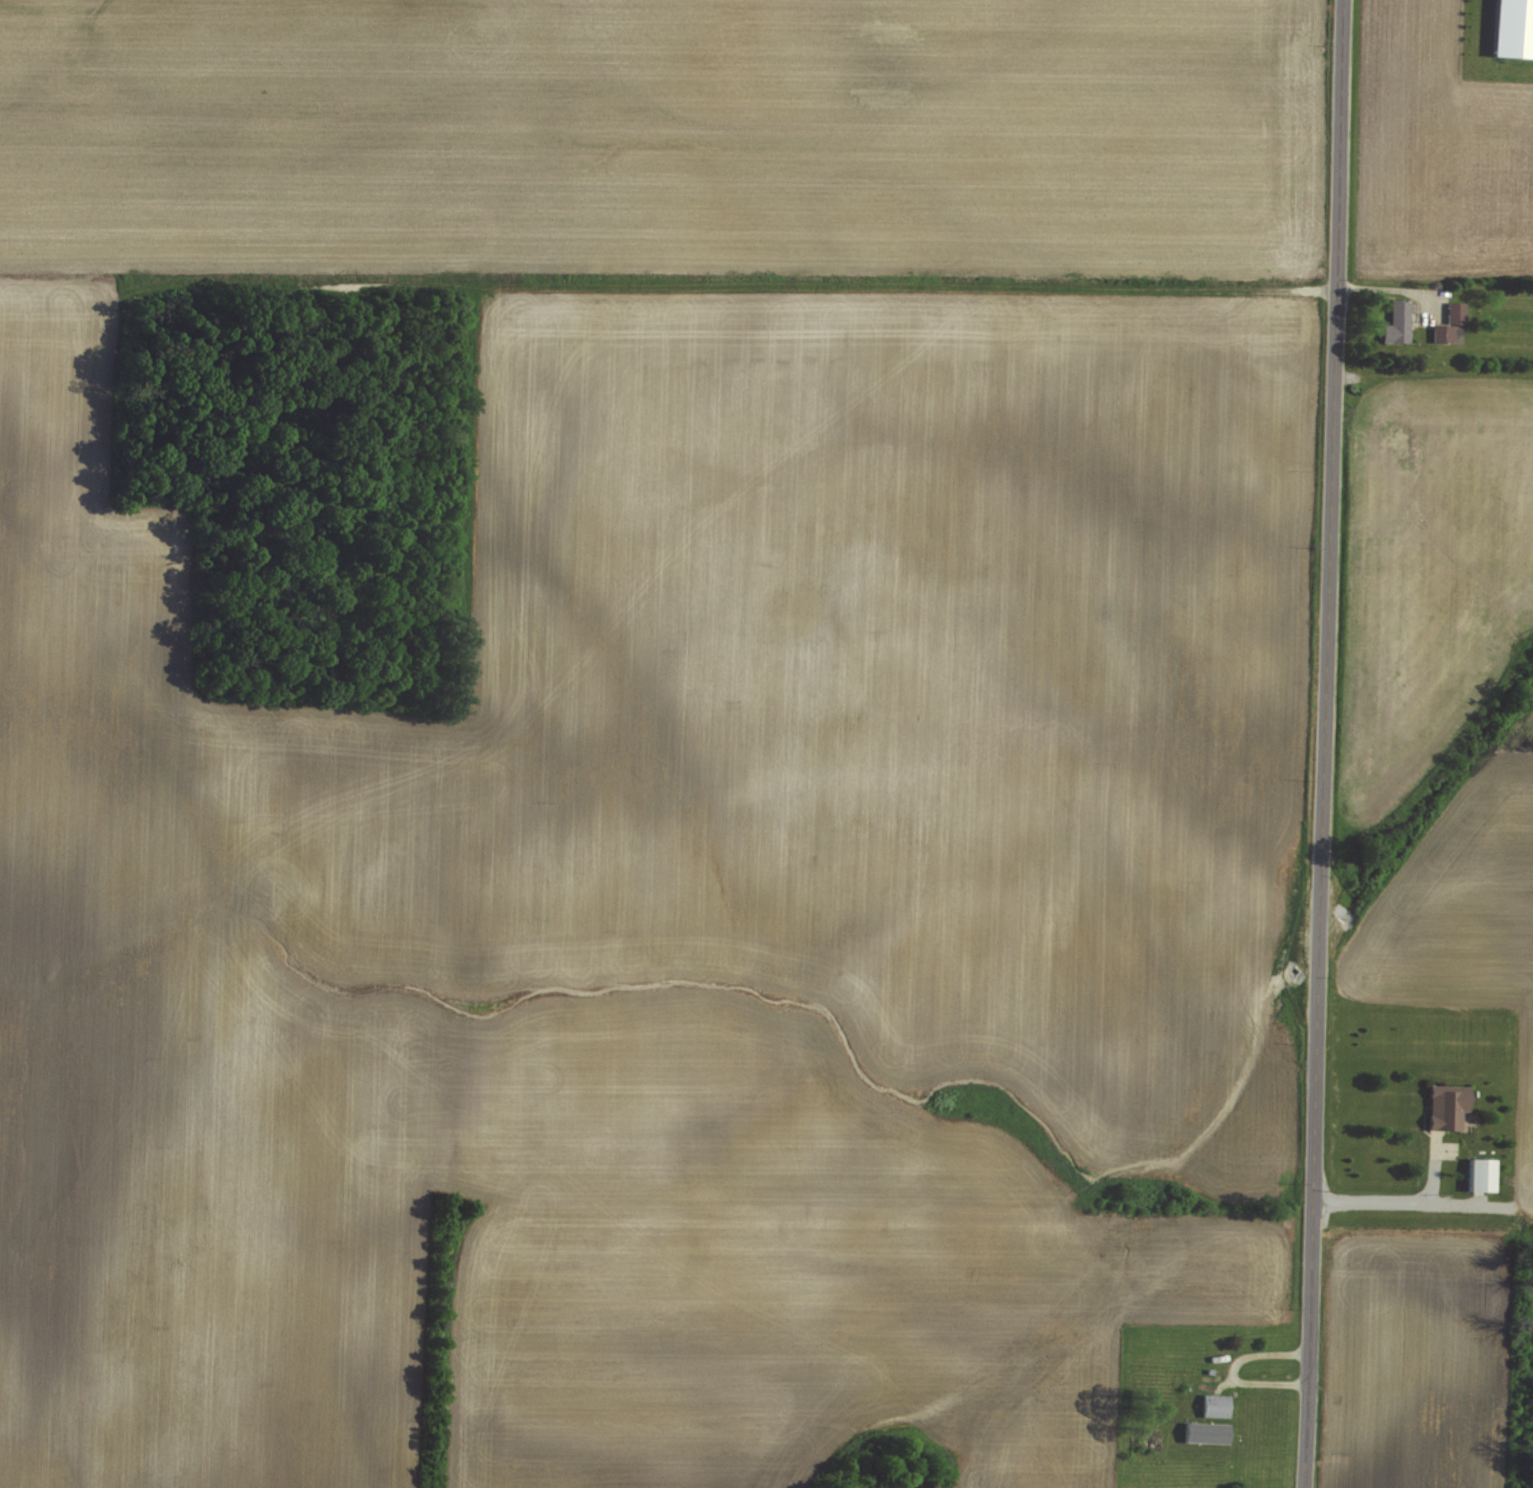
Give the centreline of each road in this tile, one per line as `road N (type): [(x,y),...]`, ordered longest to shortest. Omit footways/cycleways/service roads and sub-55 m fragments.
road 1 (secondary): [(1304,1487),(1342,0)]

